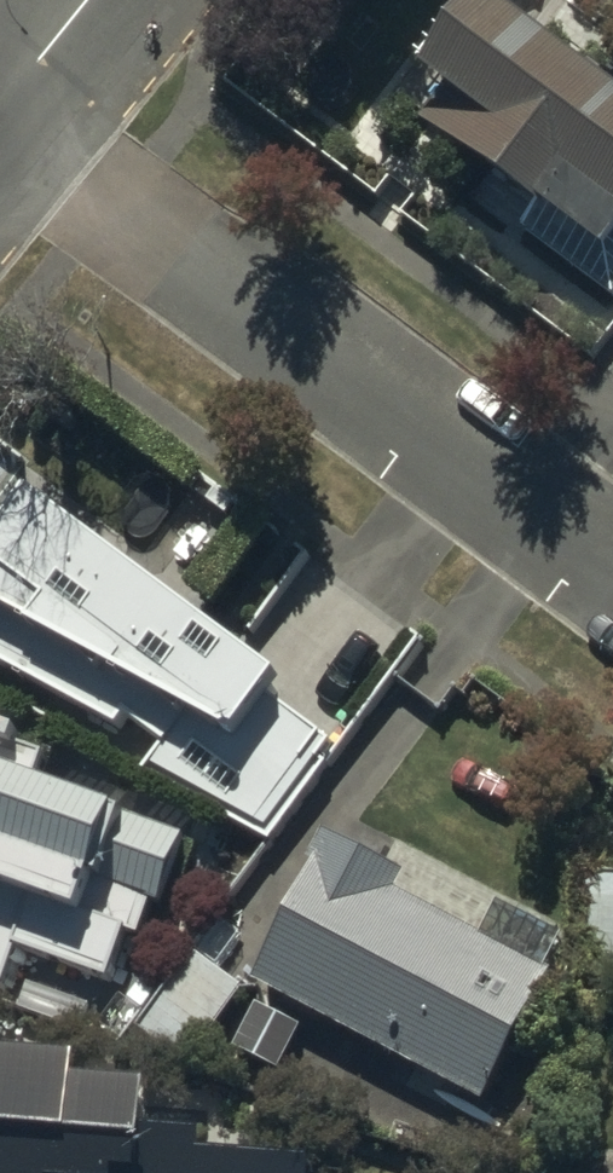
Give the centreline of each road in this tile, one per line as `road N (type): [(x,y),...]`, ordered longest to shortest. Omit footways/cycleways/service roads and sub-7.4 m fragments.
road 1 (residential): [(612,569),(0,105)]
road 2 (residential): [(0,105),(86,0)]

